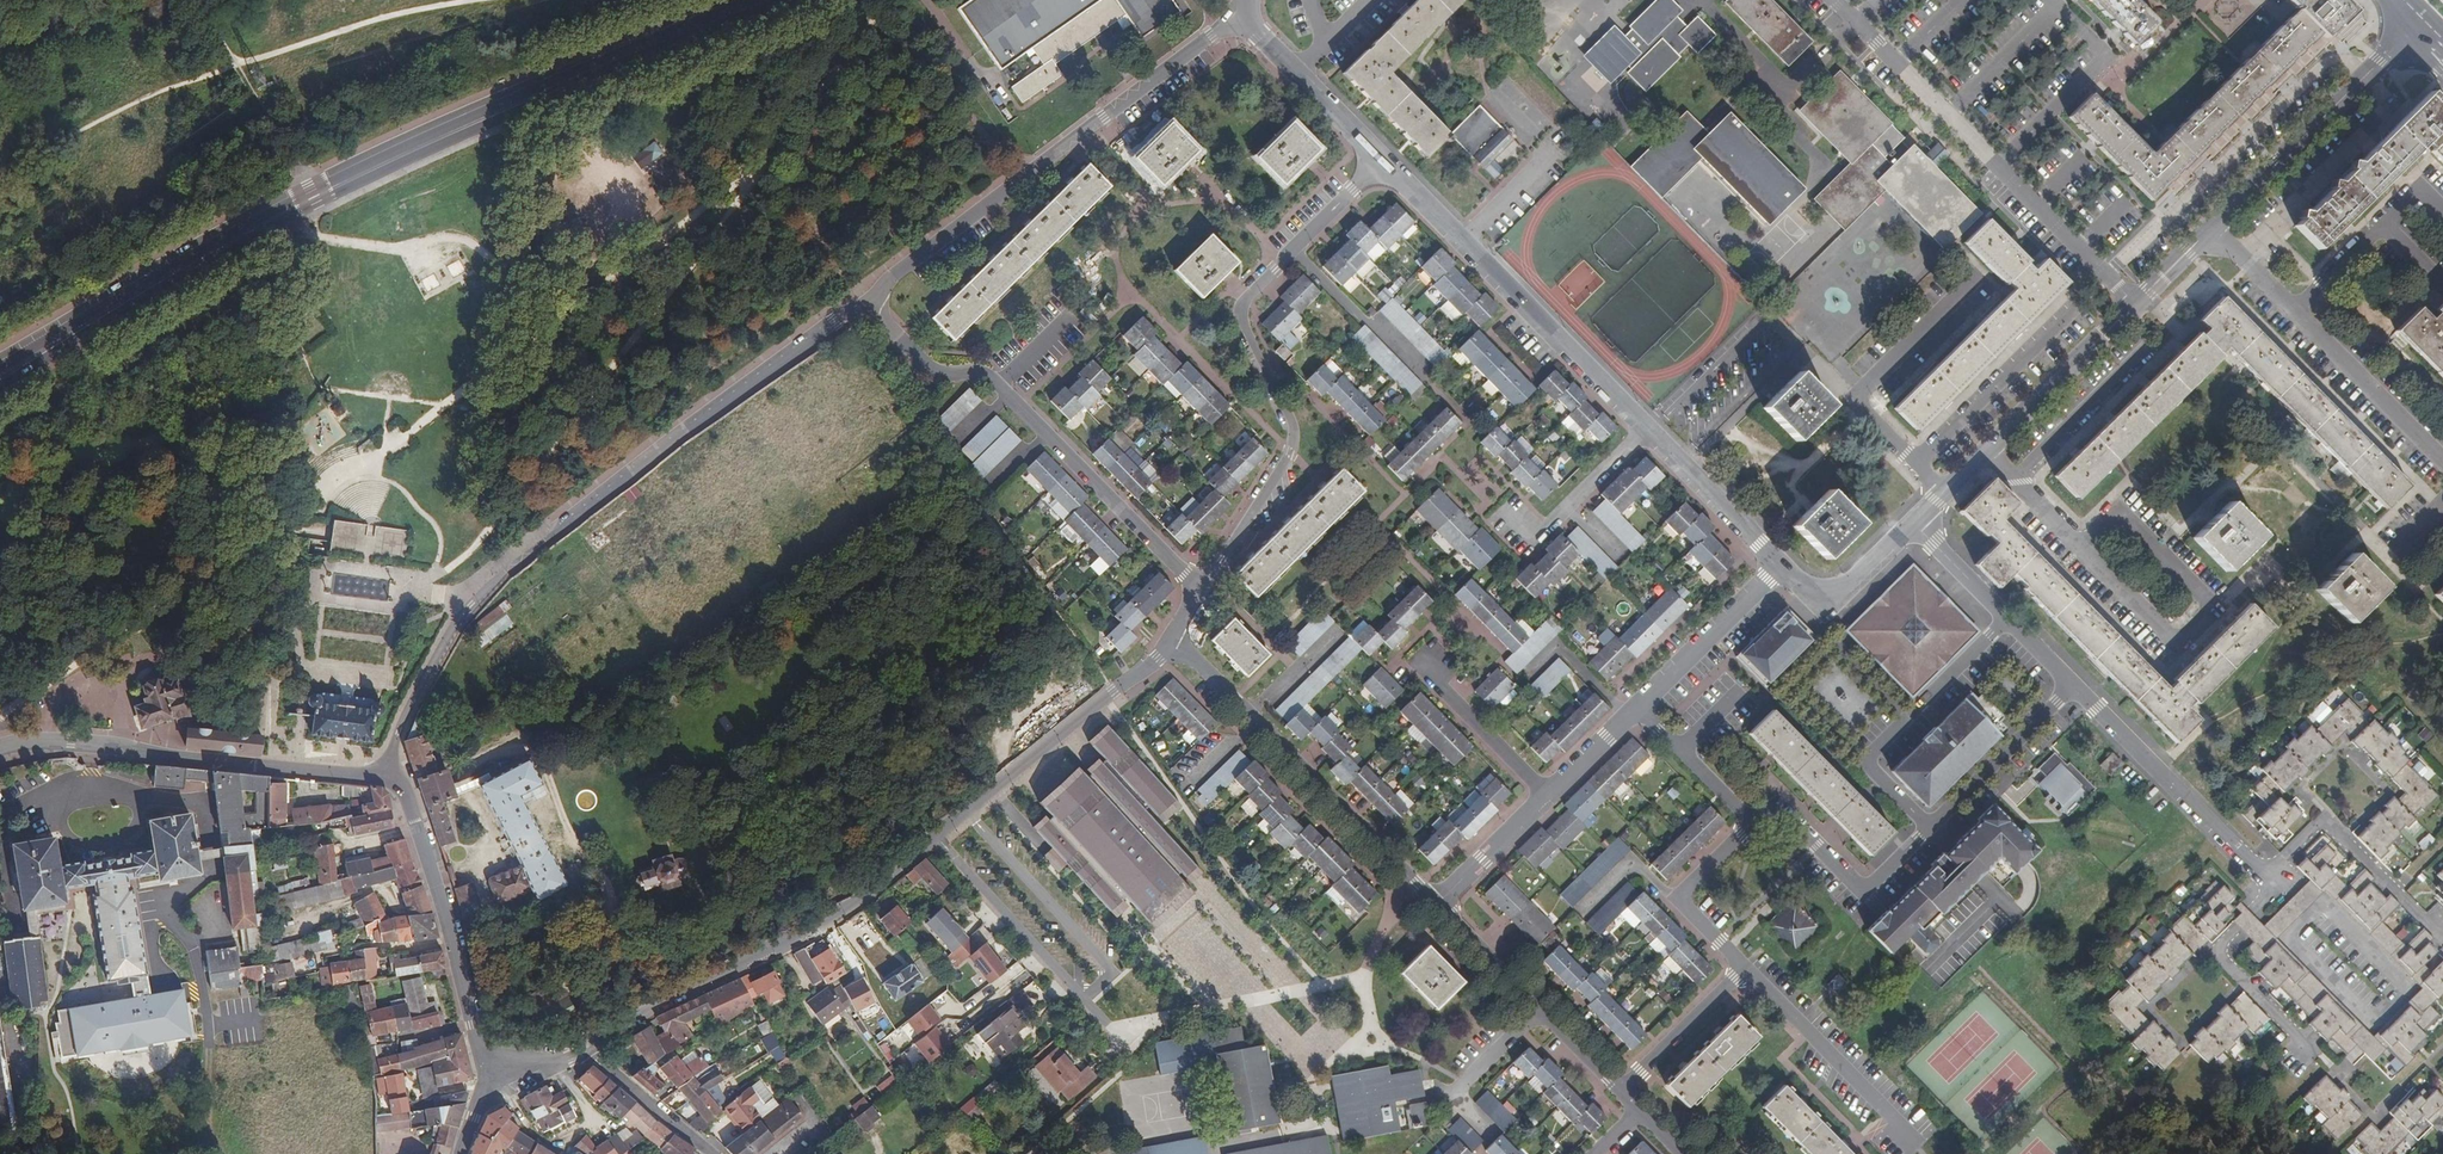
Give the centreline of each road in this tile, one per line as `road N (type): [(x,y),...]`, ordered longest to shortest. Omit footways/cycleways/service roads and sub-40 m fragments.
road 1 (residential): [(1180,649),(1156,660),(908,864),(816,926),(591,1047)]
road 2 (residential): [(845,317),(506,574),(442,647),(384,774)]
road 3 (residential): [(1781,565),(1383,161)]
road 4 (residential): [(1383,161),(1243,305),(1293,443),(1202,589)]
road 5 (residential): [(861,307),(1240,18)]
road 6 (residential): [(1202,589),(998,386),(951,387),(861,307)]
road 7 (residential): [(2135,303),(1835,0)]
road 8 (secondary): [(118,306),(312,198),(463,128)]
road 9 (residential): [(384,774),(69,745),(0,752)]
road 10 (secondary): [(463,128),(813,0)]
road 11 (residential): [(1433,908),(1180,649)]
road 12 (residential): [(484,1081),(432,878),(395,780),(384,774)]
road 13 (residential): [(2442,458),(2212,228)]
road 14 (secondary): [(754,0),(539,84),(463,128)]
road 15 (residential): [(2008,618),(1868,763),(1930,828)]
road 16 (residential): [(2415,28),(2212,228)]
road 17 (residential): [(1433,908),(1636,714)]
road 18 (residential): [(2072,689),(2269,876)]
road 19 (residential): [(2135,303),(1943,493)]
road 20 (residential): [(1752,823),(1774,801),(1862,893),(1930,828)]
road 21 (residential): [(2269,876),(2325,819),(2442,929)]
road 22 (residential): [(1747,968),(1911,1135)]
road 23 (residential): [(2311,1050),(2214,952),(2278,885)]
road 24 (residential): [(1636,714),(1781,565)]
road 25 (residential): [(1383,161),(1240,18)]
road 26 (residential): [(1930,828),(2072,689)]
road 27 (residential): [(1747,968),(1618,1098)]
road 28 (residential): [(1534,1012),(1450,1095),(1486,1127)]
road 29 (residential): [(1913,522),(1842,587),(1816,588),(1781,565)]
road 30 (residential): [(715,1153),(591,1047)]
road 31 (residential): [(1534,1012),(1433,908)]
road 32 (secondary): [(0,387),(118,306)]
road 33 (residential): [(1913,522),(2008,618)]
road 34 (secondary): [(118,306),(0,370)]
road 35 (residential): [(1677,898),(1630,864),(1583,909)]
road 36 (residential): [(1618,1098),(1534,1012)]

